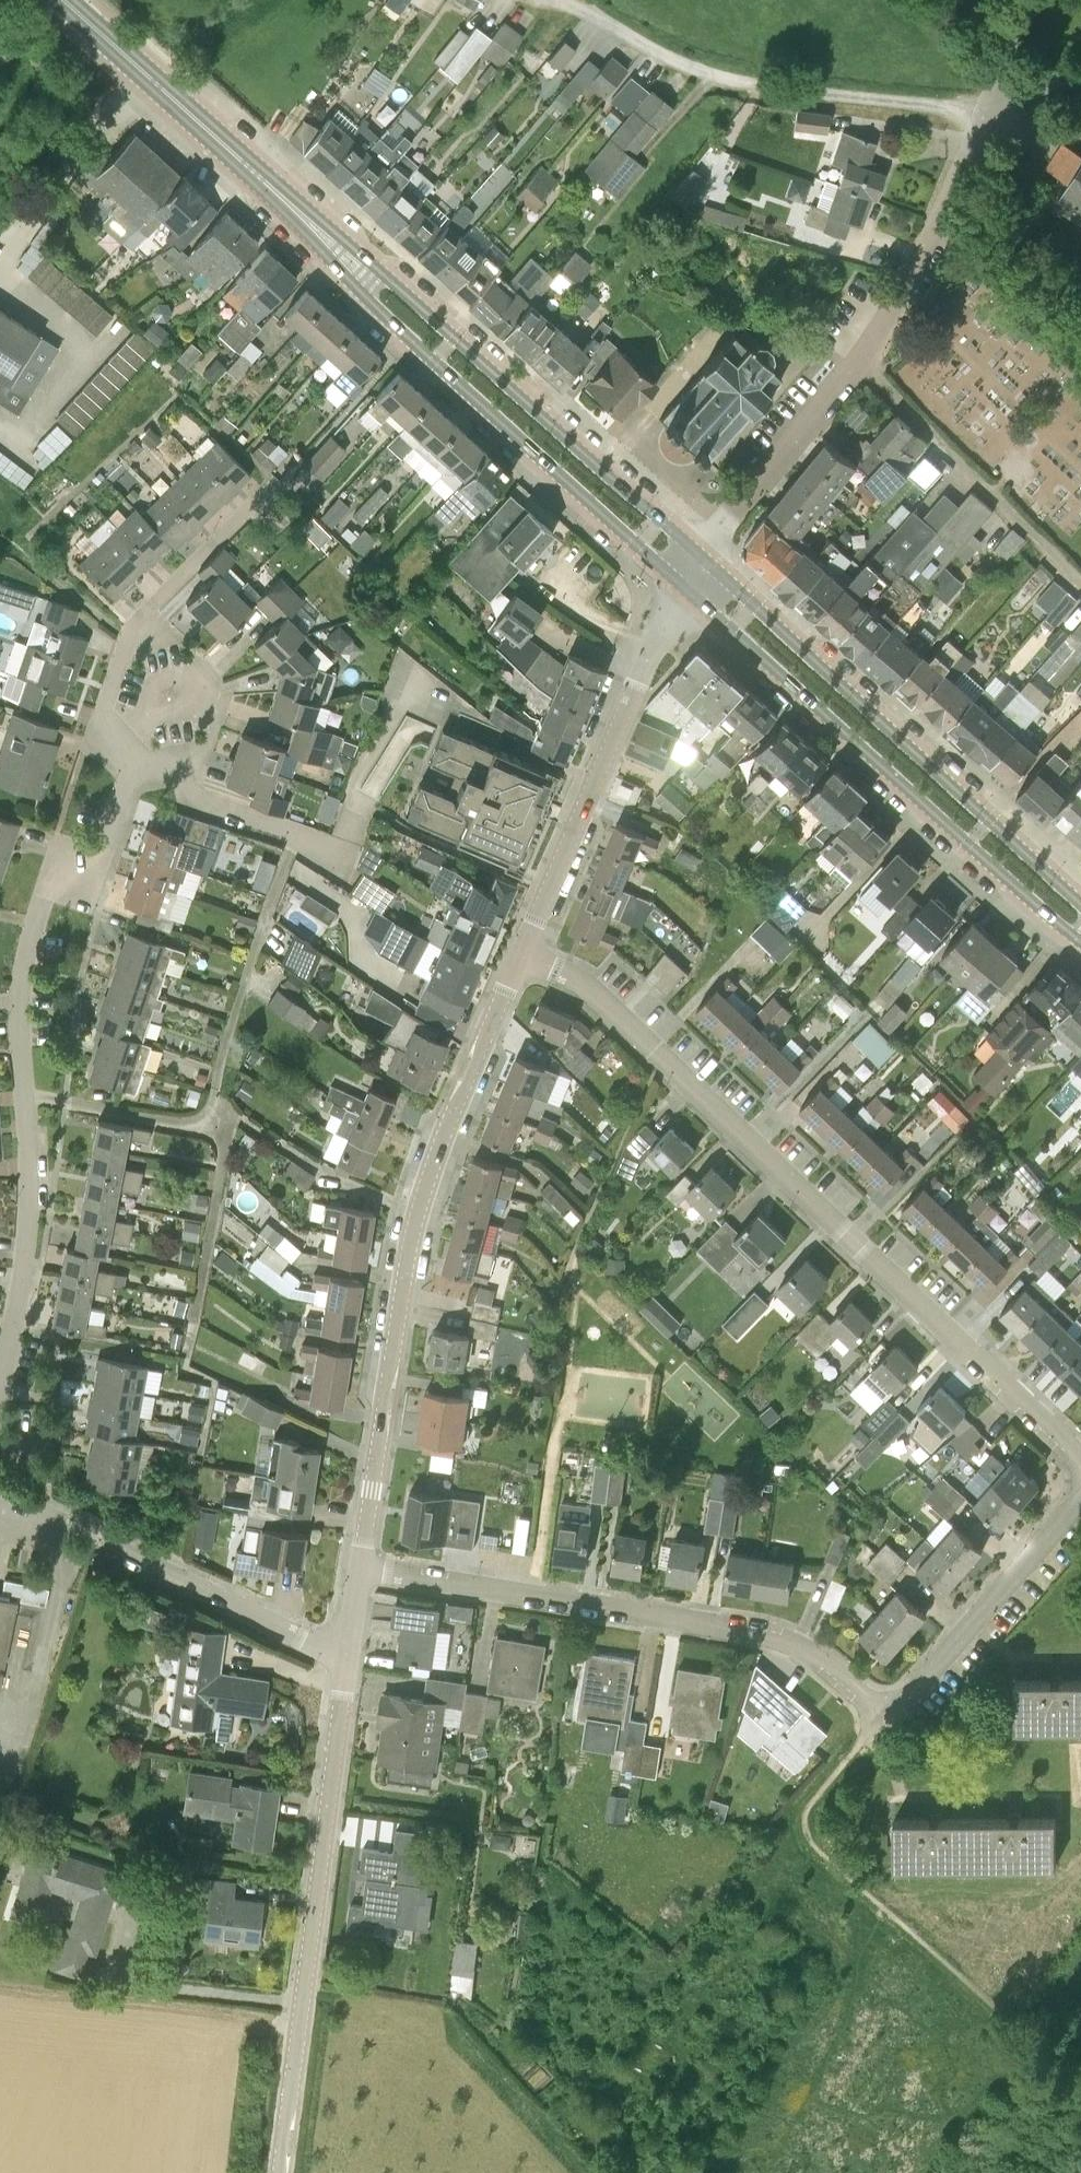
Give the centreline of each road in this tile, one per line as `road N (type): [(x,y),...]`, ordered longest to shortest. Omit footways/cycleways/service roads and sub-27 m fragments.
road 1 (residential): [(1080,1458),(602,995),(522,951)]
road 2 (residential): [(22,1095),(190,1127),(209,1123),(242,989),(296,835),(191,800),(182,766),(134,762)]
road 3 (tertiary): [(361,1566),(422,1200),(522,951)]
road 4 (residential): [(888,1718),(811,1653),(770,1634),(361,1566)]
road 5 (primary): [(292,206),(294,224),(366,301),(685,591)]
road 6 (residential): [(700,551),(877,334),(923,261),(991,103)]
road 7 (primary): [(700,551),(312,209),(292,206)]
road 8 (primary): [(685,591),(1080,944)]
road 9 (tertiary): [(280,2172),(348,1659)]
road 10 (primary): [(1080,902),(700,551)]
road 11 (track): [(983,119),(936,105),(715,75),(655,51),(570,0)]
road 12 (tertiary): [(522,951),(653,647),(685,591)]
road 13 (residential): [(348,1659),(0,1494)]
road 14 (residential): [(22,1095),(15,975),(34,904),(110,852),(134,762)]
road 15 (residential): [(134,762),(101,727),(127,638),(258,497)]
road 16 (primary): [(292,206),(65,0)]
road 17 (residential): [(0,1383),(34,1204),(22,1095)]
road 18 (residential): [(888,1718),(1080,1499)]

